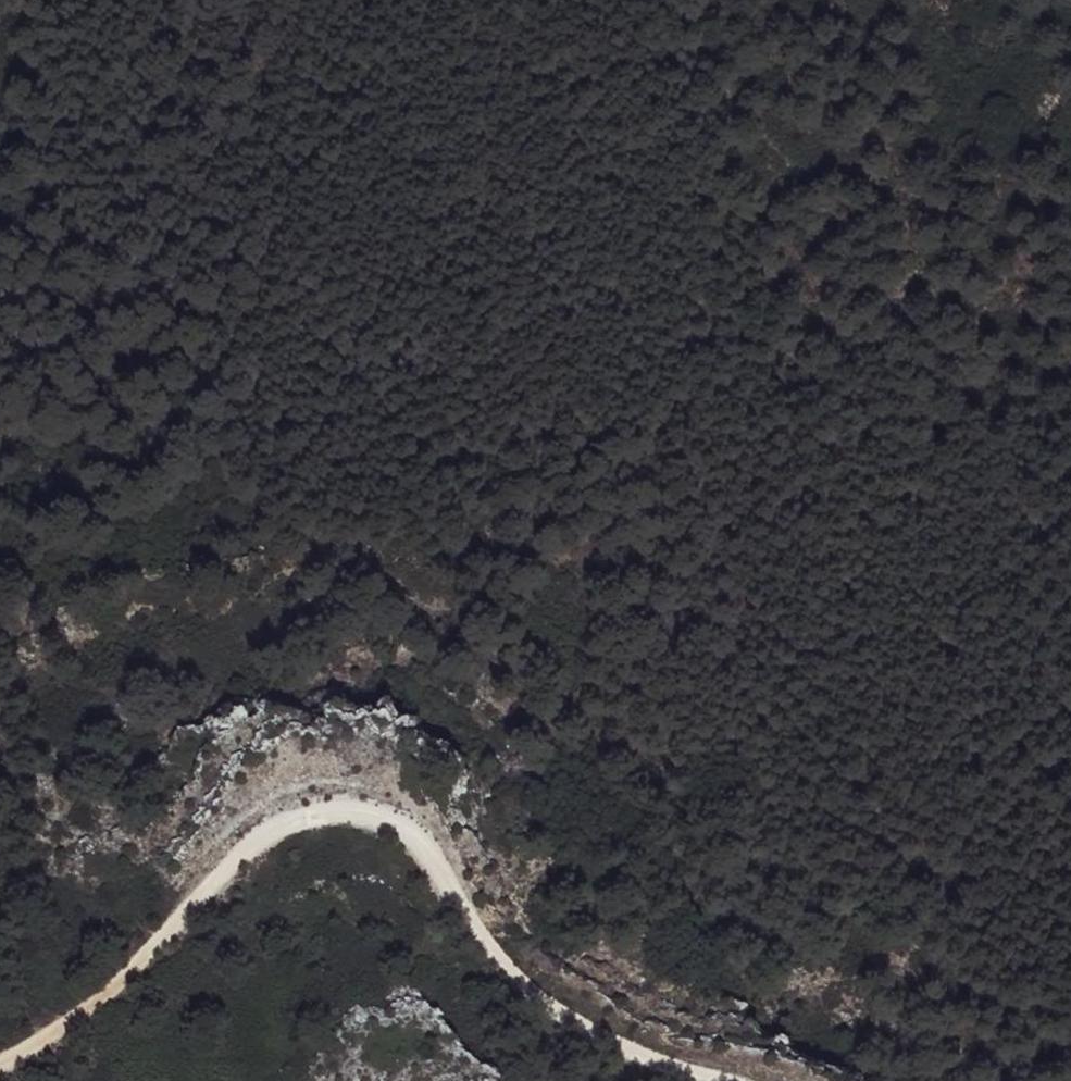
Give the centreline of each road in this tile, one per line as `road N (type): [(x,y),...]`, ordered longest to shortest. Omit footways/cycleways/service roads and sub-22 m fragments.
road 1 (track): [(0,1063),(99,999),(284,825),(339,813),(392,831),(440,871),(474,935),(538,1003),(607,1045),(697,1080)]

